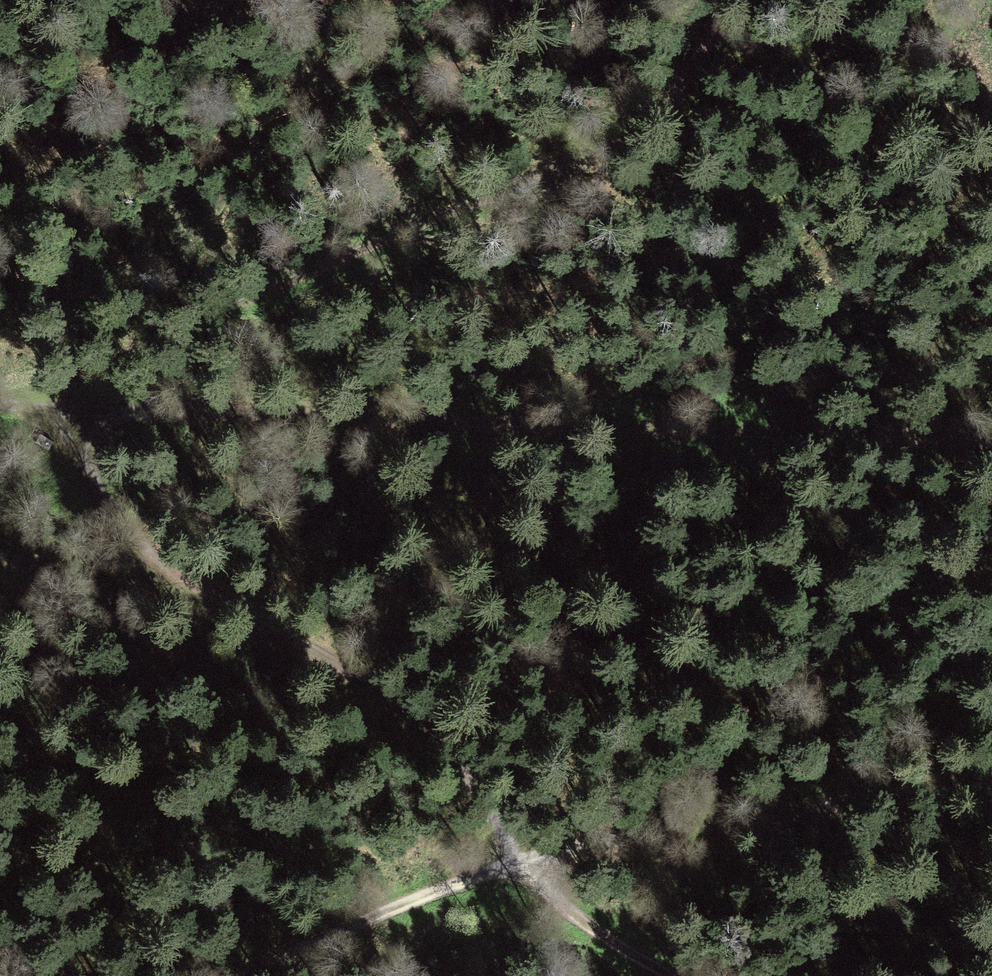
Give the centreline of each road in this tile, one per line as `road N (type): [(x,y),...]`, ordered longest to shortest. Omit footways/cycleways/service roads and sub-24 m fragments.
road 1 (track): [(991,439),(81,408)]
road 2 (track): [(81,408),(86,494),(111,530),(161,568),(391,700),(470,764),(514,874),(668,975)]
road 3 (track): [(991,799),(769,819),(566,851),(323,928),(216,975)]
road 4 (track): [(710,0),(694,72),(645,115),(403,238),(160,331),(51,401)]

